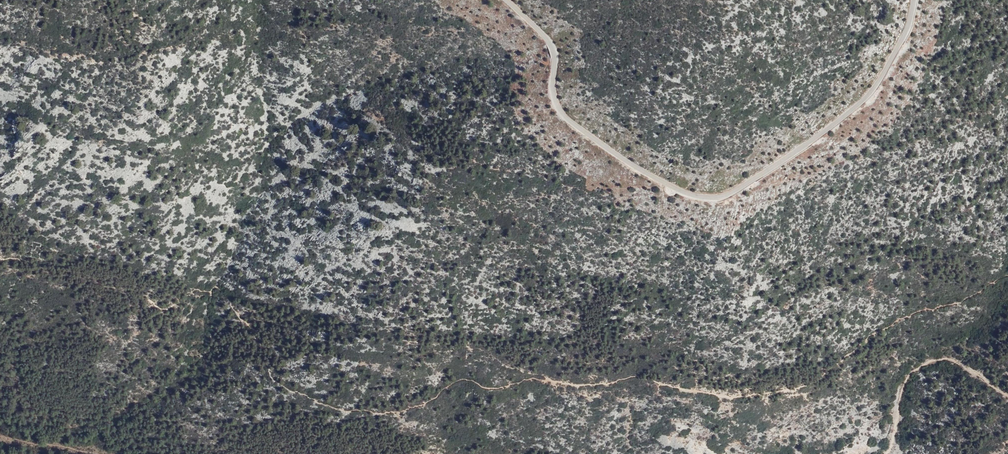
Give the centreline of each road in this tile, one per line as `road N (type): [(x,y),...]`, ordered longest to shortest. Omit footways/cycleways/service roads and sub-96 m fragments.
road 1 (unclassified): [(913,0),(896,50),(864,99),(715,198),(629,164),(561,113),(549,41),(508,0)]
road 2 (track): [(887,453),(906,381),(928,362),(947,359),(1007,395)]

